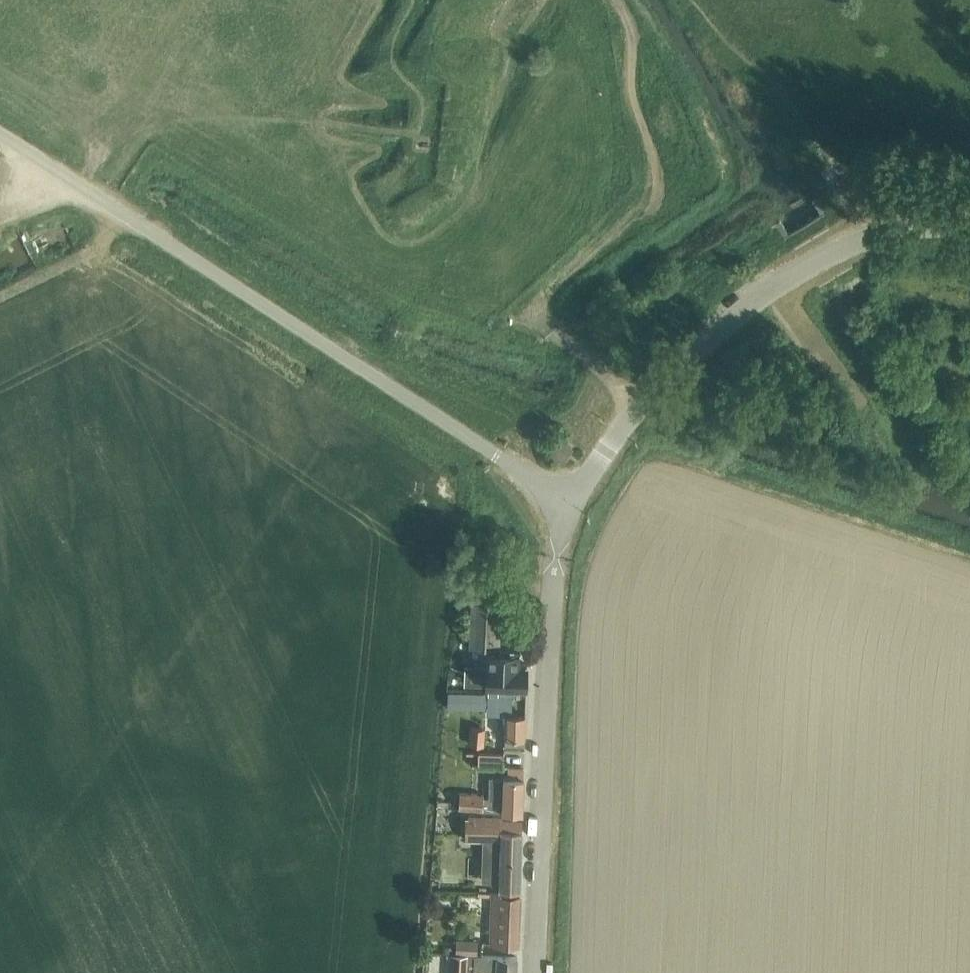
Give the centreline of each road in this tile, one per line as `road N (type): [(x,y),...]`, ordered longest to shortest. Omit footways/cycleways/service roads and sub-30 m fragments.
road 1 (unclassified): [(571,503),(0,134)]
road 2 (track): [(562,0),(501,98),(479,182),(422,237),(334,253),(151,138),(101,202)]
road 3 (unclassified): [(535,972),(551,615),(571,503)]
road 4 (unclassified): [(969,226),(871,235),(794,274),(641,406)]
road 5 (unclassified): [(571,503),(641,406)]

